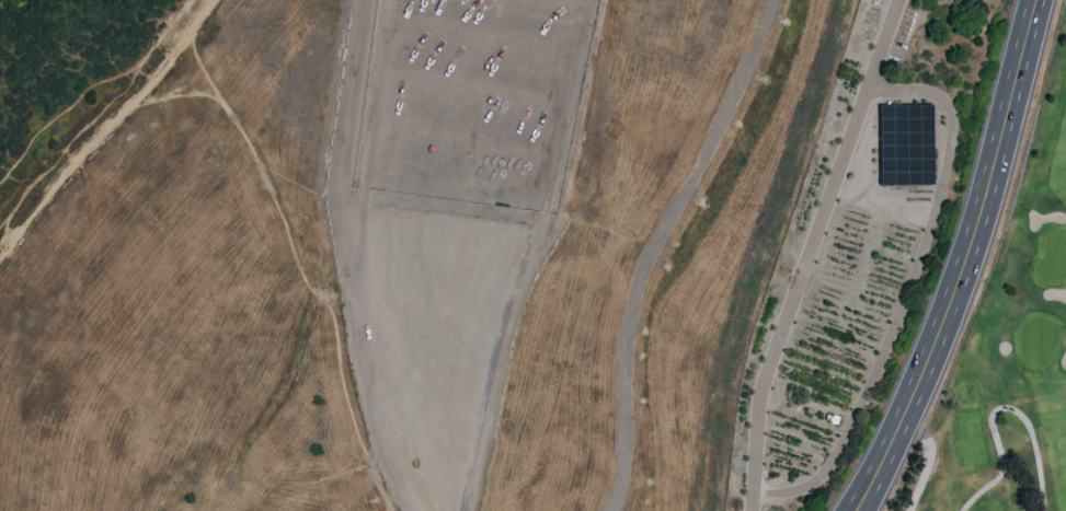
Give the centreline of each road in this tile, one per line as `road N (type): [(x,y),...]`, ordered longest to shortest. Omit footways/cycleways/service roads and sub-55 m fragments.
road 1 (secondary): [(857,510),(950,311),(1037,0)]

